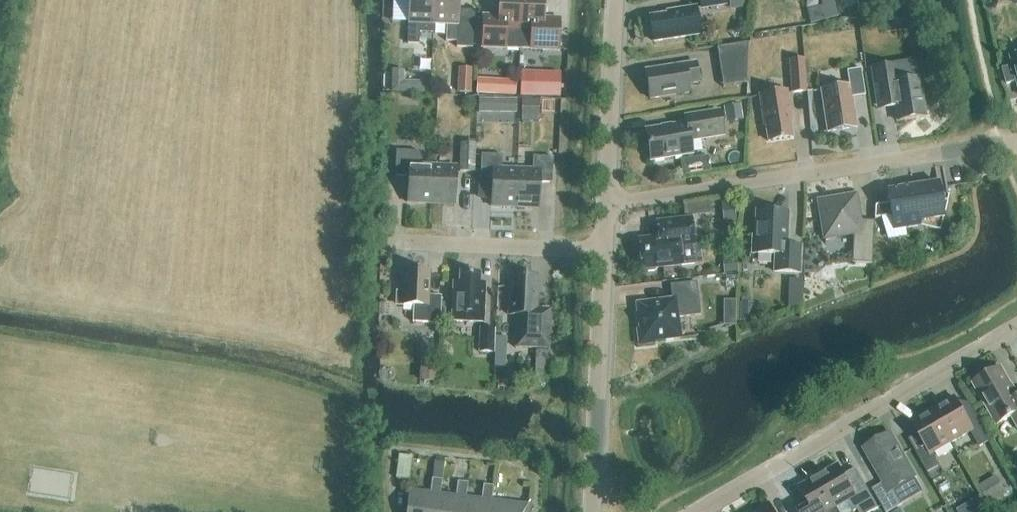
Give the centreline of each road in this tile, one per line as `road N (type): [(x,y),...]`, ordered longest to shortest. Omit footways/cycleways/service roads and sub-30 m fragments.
road 1 (residential): [(1016,144),(604,211)]
road 2 (residential): [(687,511),(1016,329)]
road 3 (residential): [(595,511),(603,250)]
road 4 (residential): [(390,241),(603,250)]
road 5 (residential): [(604,211),(614,0)]

